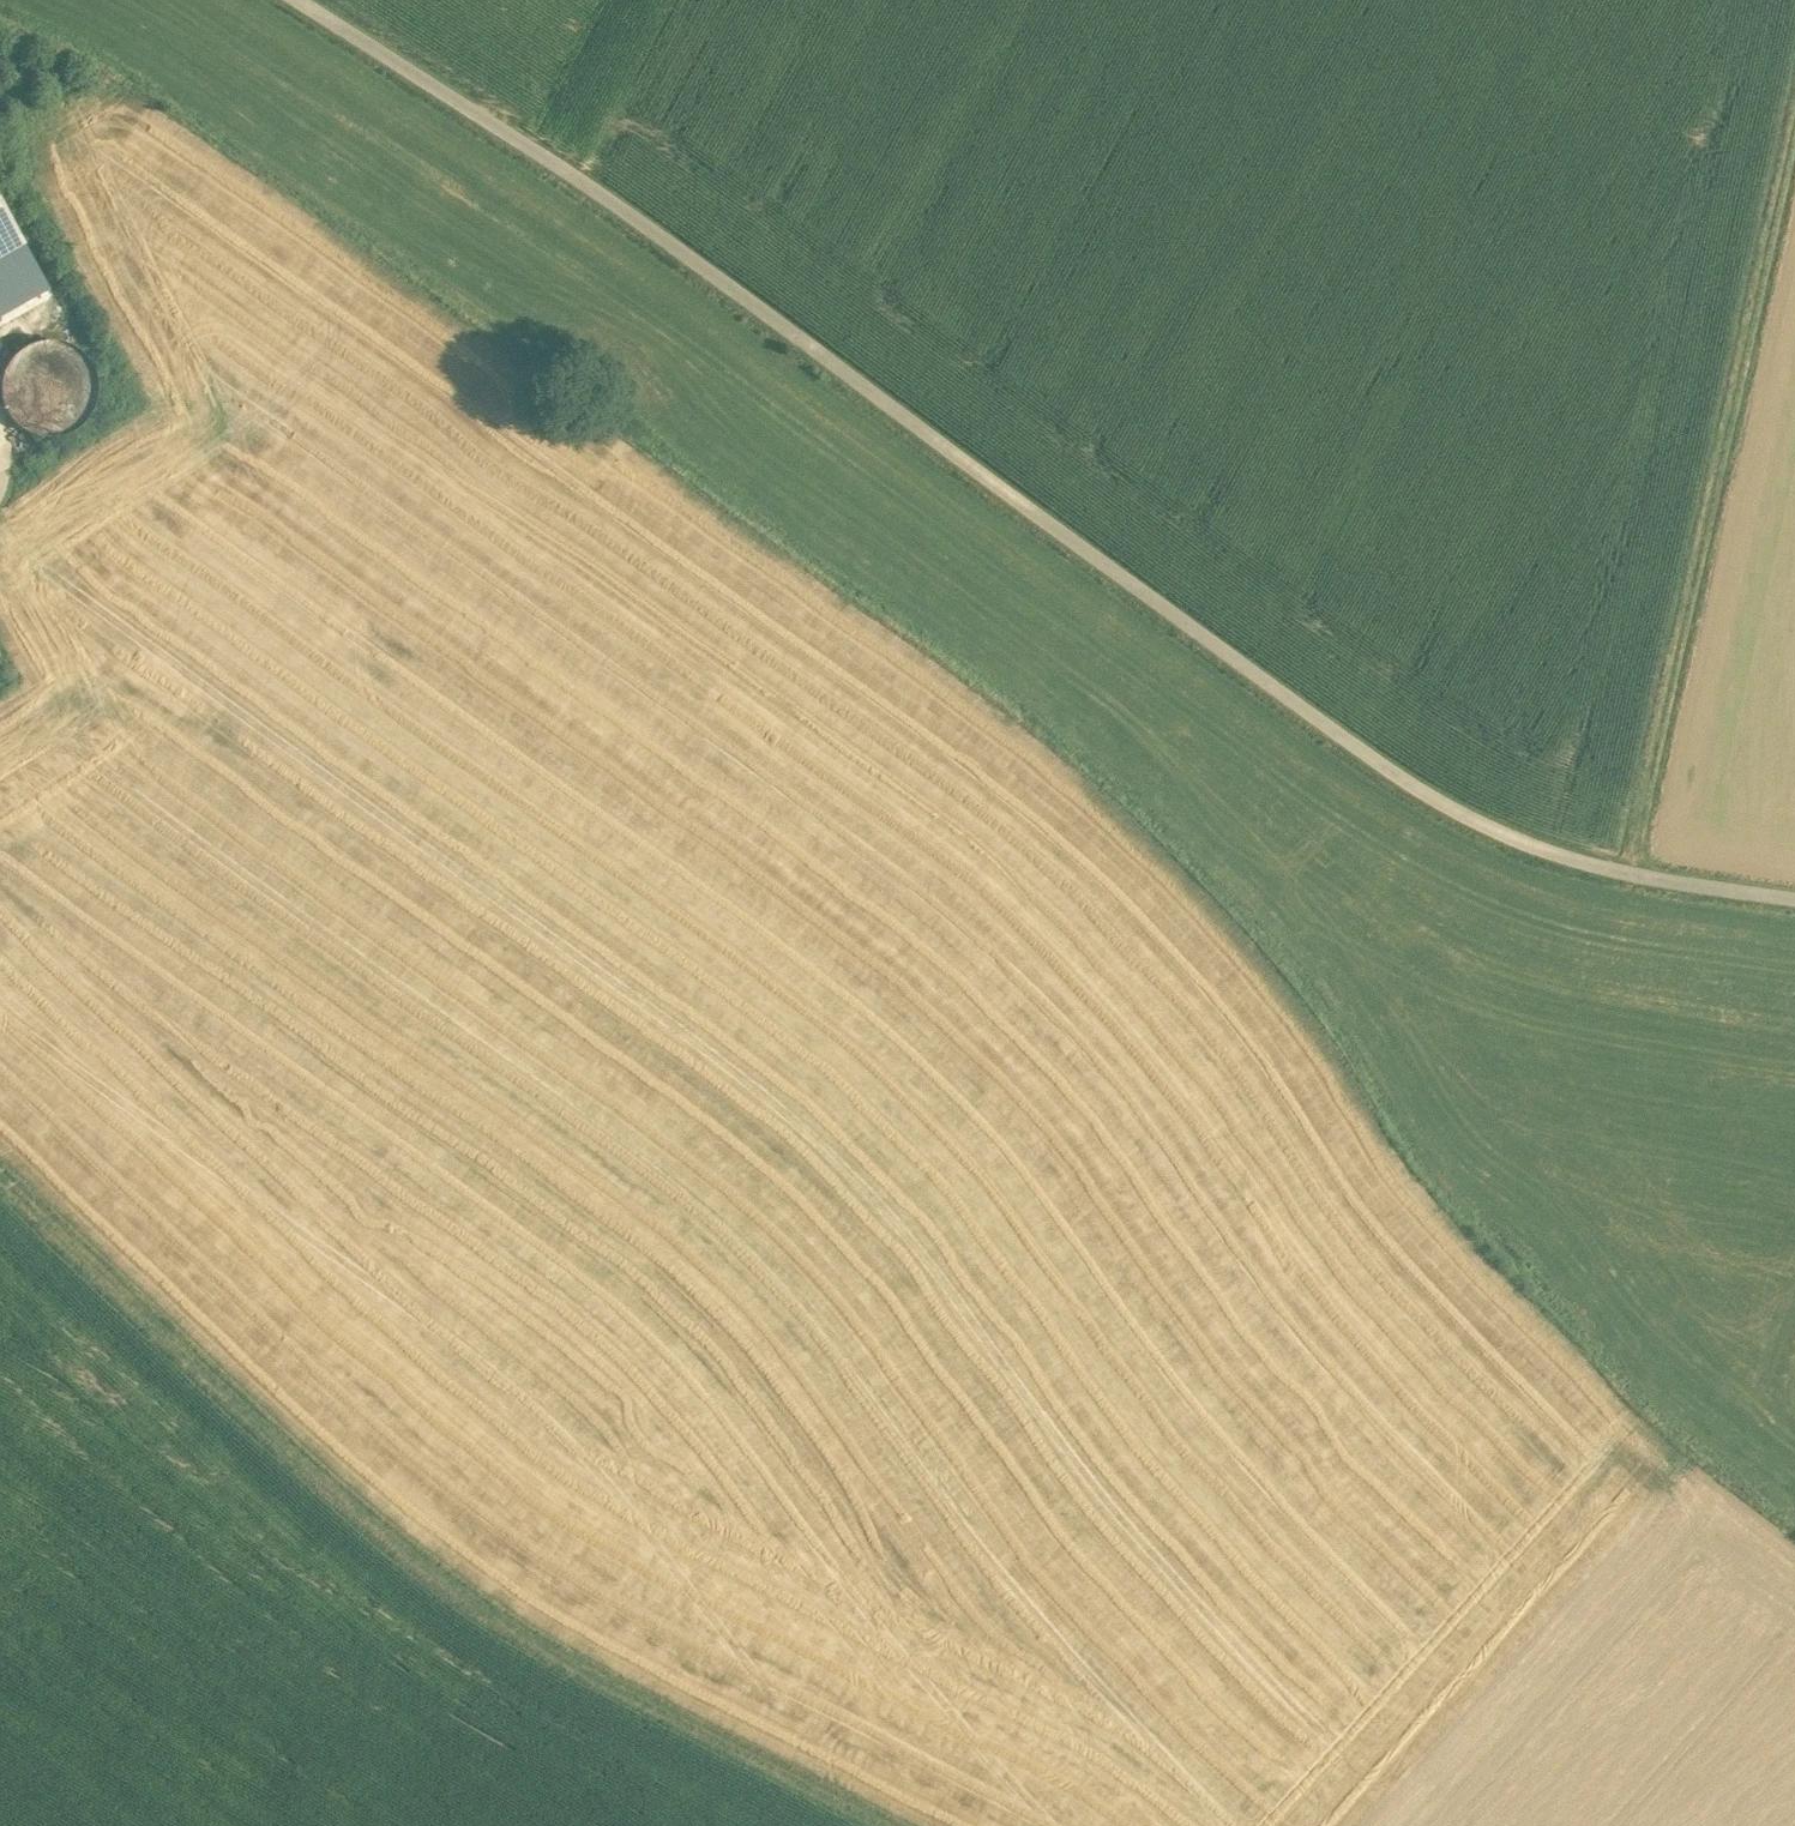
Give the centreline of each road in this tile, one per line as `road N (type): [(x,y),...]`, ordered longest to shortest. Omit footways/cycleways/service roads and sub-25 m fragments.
road 1 (unclassified): [(1794,895),(1576,857),(1471,814),(1340,727),(729,276),(314,0)]

